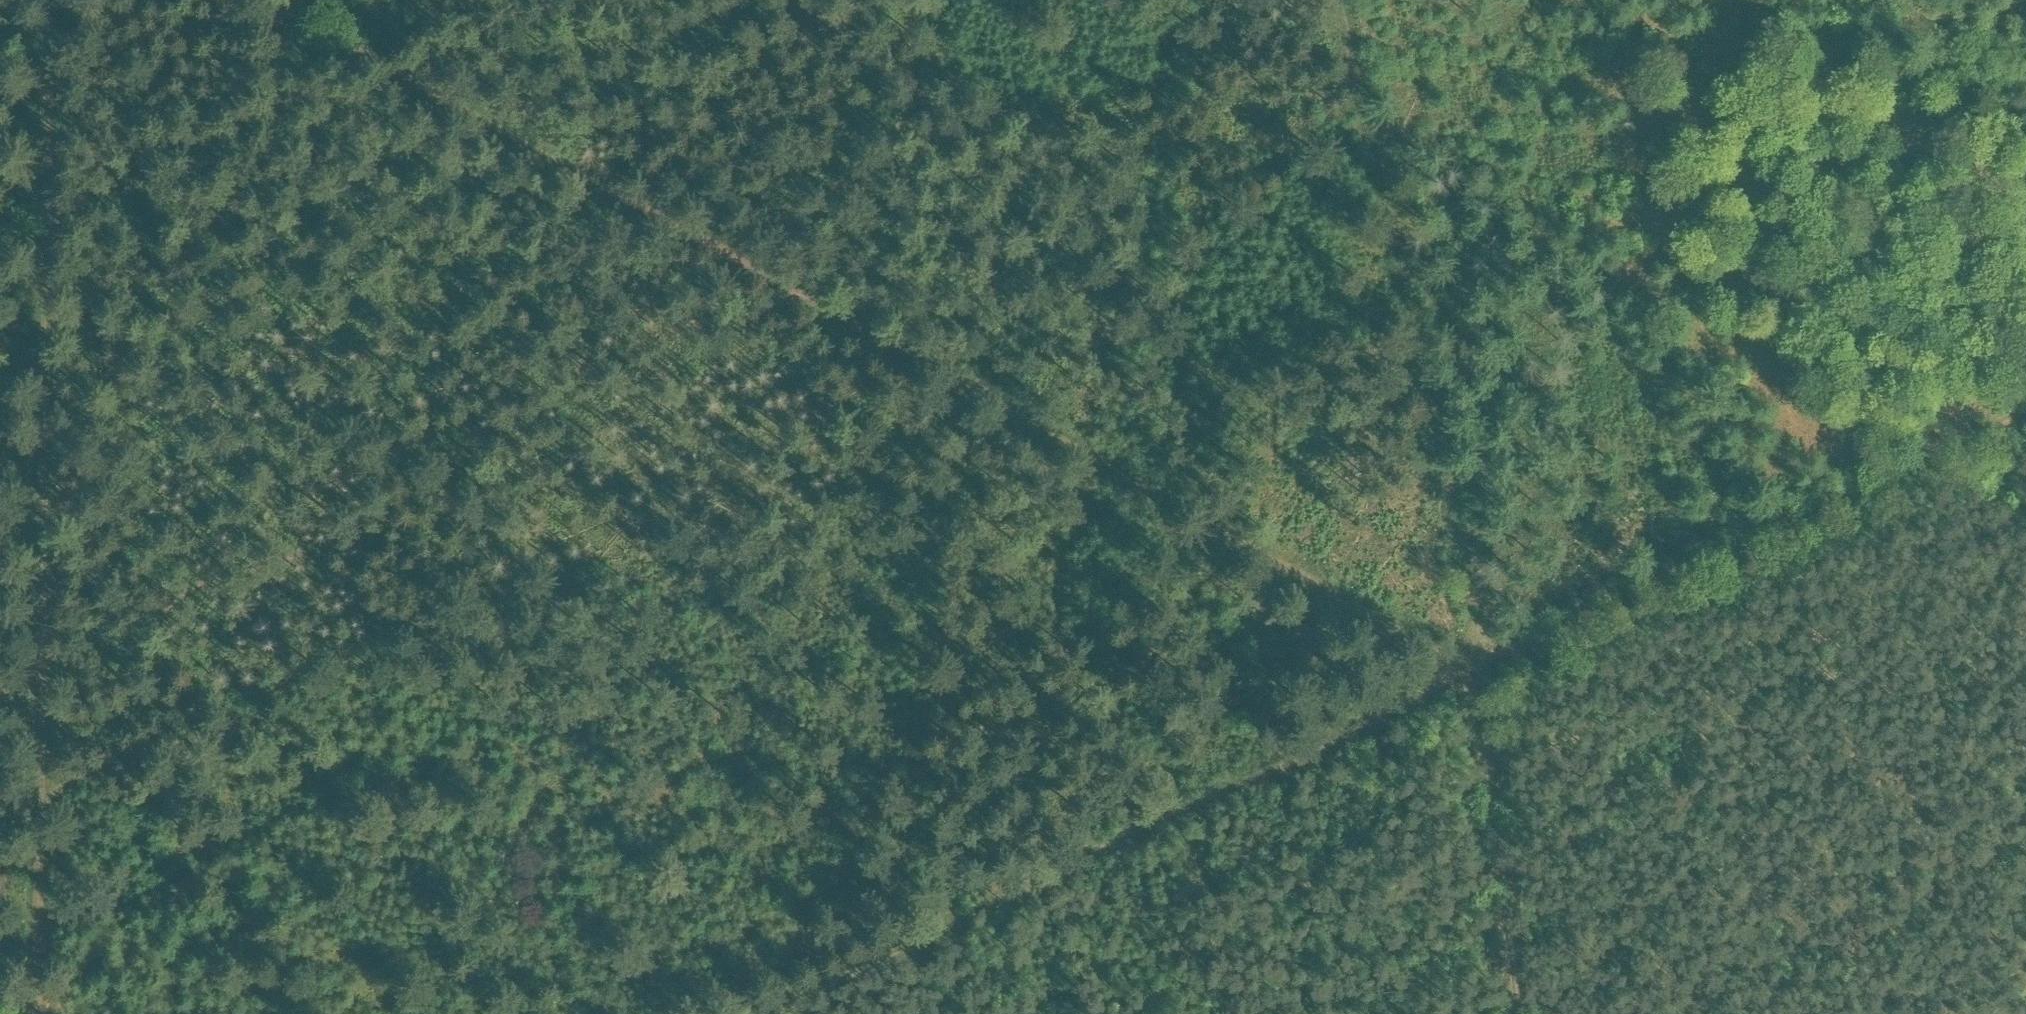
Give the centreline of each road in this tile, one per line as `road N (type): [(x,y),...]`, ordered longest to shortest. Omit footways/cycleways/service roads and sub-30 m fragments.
road 1 (track): [(2025,418),(1477,667),(769,1013)]
road 2 (track): [(718,245),(1477,667),(1517,1013)]
road 3 (track): [(39,1013),(51,0)]
road 4 (track): [(1477,667),(1338,0)]
road 5 (track): [(263,0),(718,245)]

